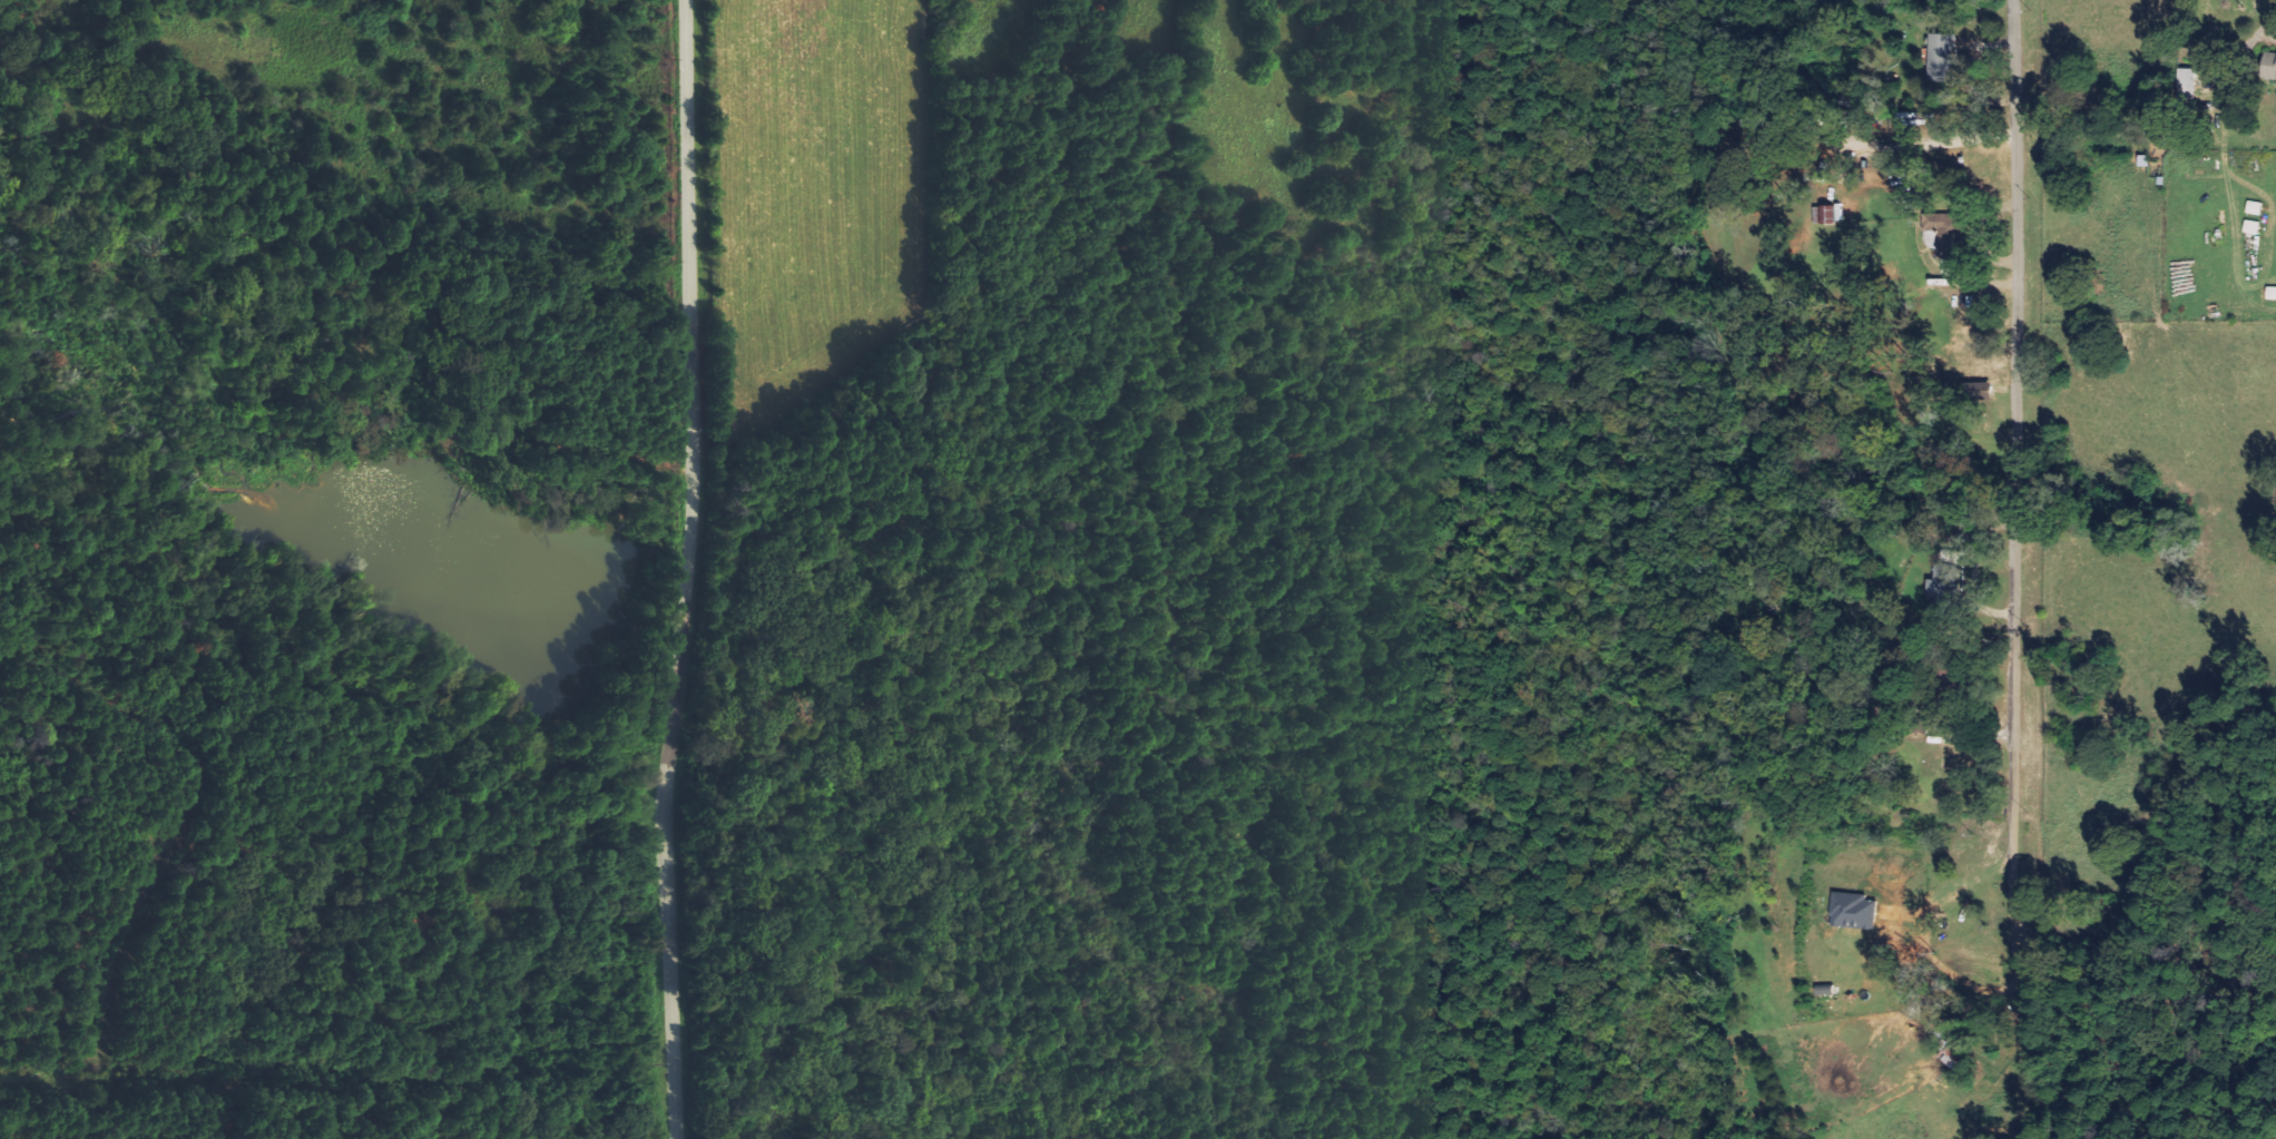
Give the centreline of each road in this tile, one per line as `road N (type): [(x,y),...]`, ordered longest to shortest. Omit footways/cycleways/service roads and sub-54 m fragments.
road 1 (residential): [(681,1138),(671,831),(697,479),(689,0)]
road 2 (residential): [(2023,994),(2020,0)]

